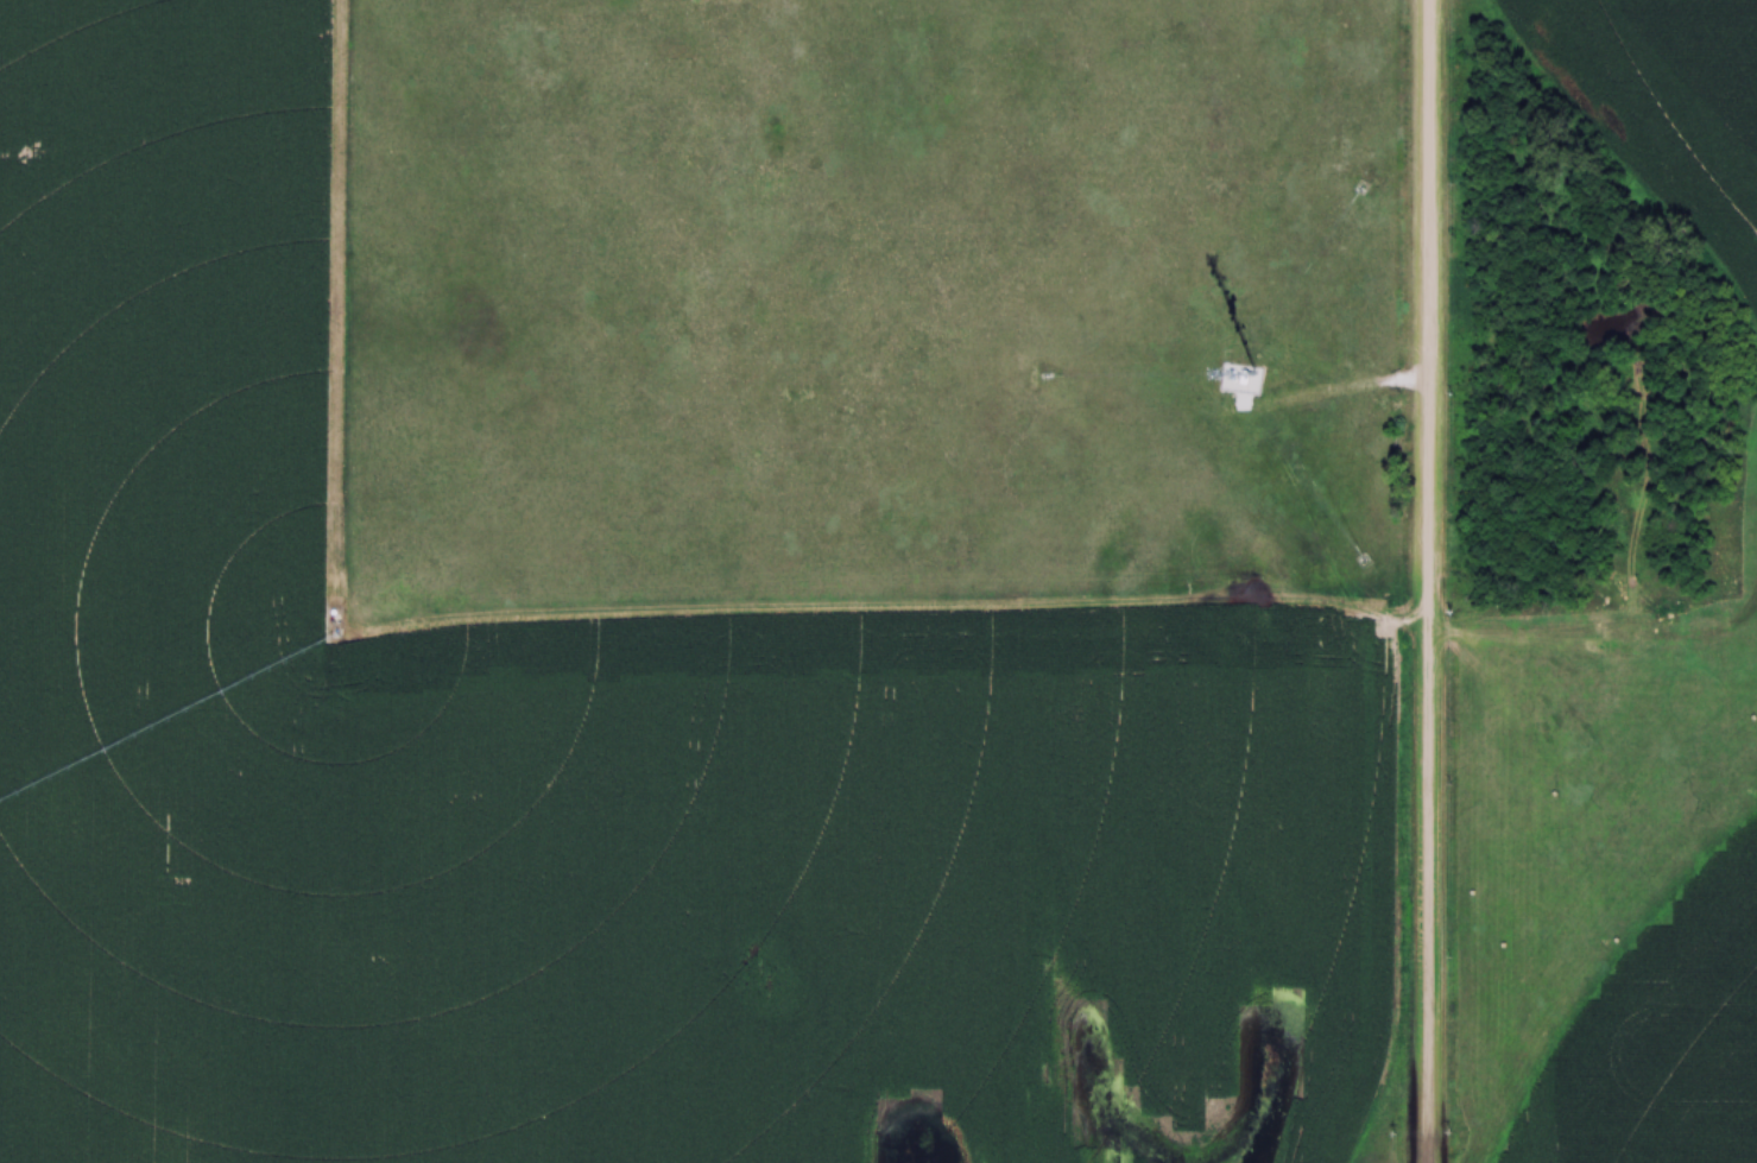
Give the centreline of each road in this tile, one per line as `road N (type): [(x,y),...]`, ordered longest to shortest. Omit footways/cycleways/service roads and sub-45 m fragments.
road 1 (residential): [(1427,1162),(1427,0)]

